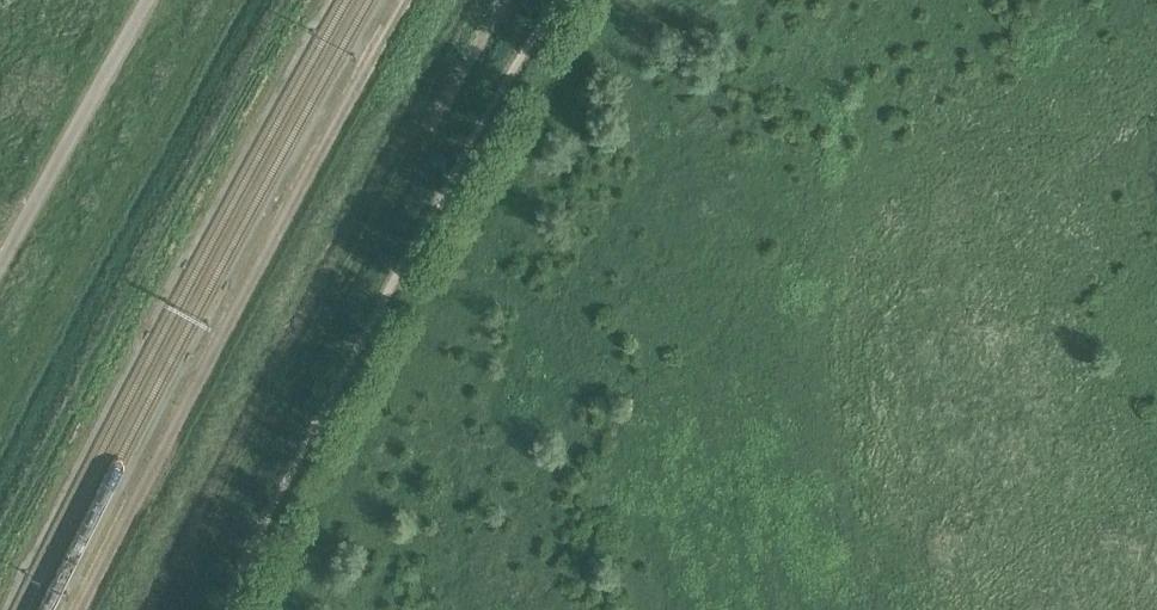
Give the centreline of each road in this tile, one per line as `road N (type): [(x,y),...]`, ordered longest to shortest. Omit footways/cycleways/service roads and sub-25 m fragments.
road 1 (track): [(567,0),(218,609)]
road 2 (track): [(86,609),(410,0)]
road 3 (track): [(0,255),(147,0)]

